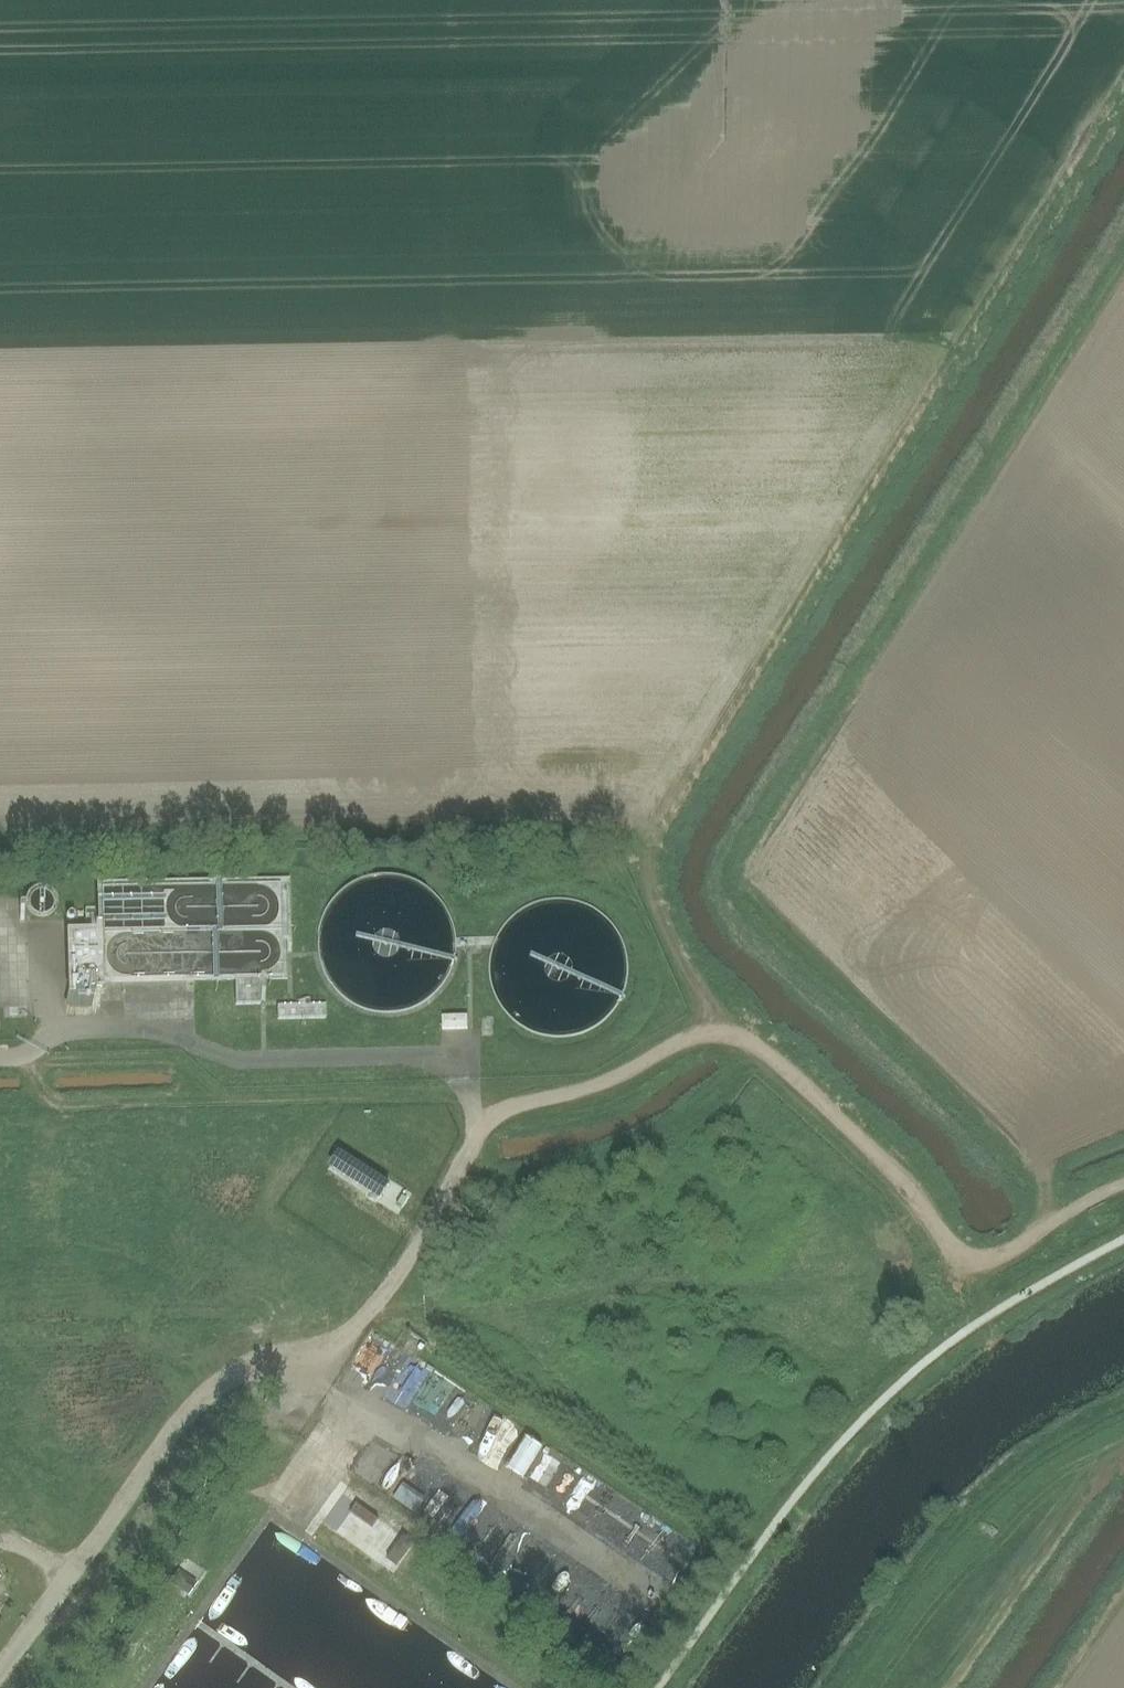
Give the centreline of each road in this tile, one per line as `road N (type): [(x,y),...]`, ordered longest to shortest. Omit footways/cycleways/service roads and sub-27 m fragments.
road 1 (track): [(477,1119),(593,1087),(701,1034),(728,1034),(773,1057),(902,1178),(970,1259),(1021,1245),(1123,1186)]
road 2 (track): [(470,1082),(478,1131),(471,1165),(380,1300),(332,1346),(244,1371),(205,1394),(76,1562)]
road 3 (unclassified): [(76,1562),(0,1666)]

